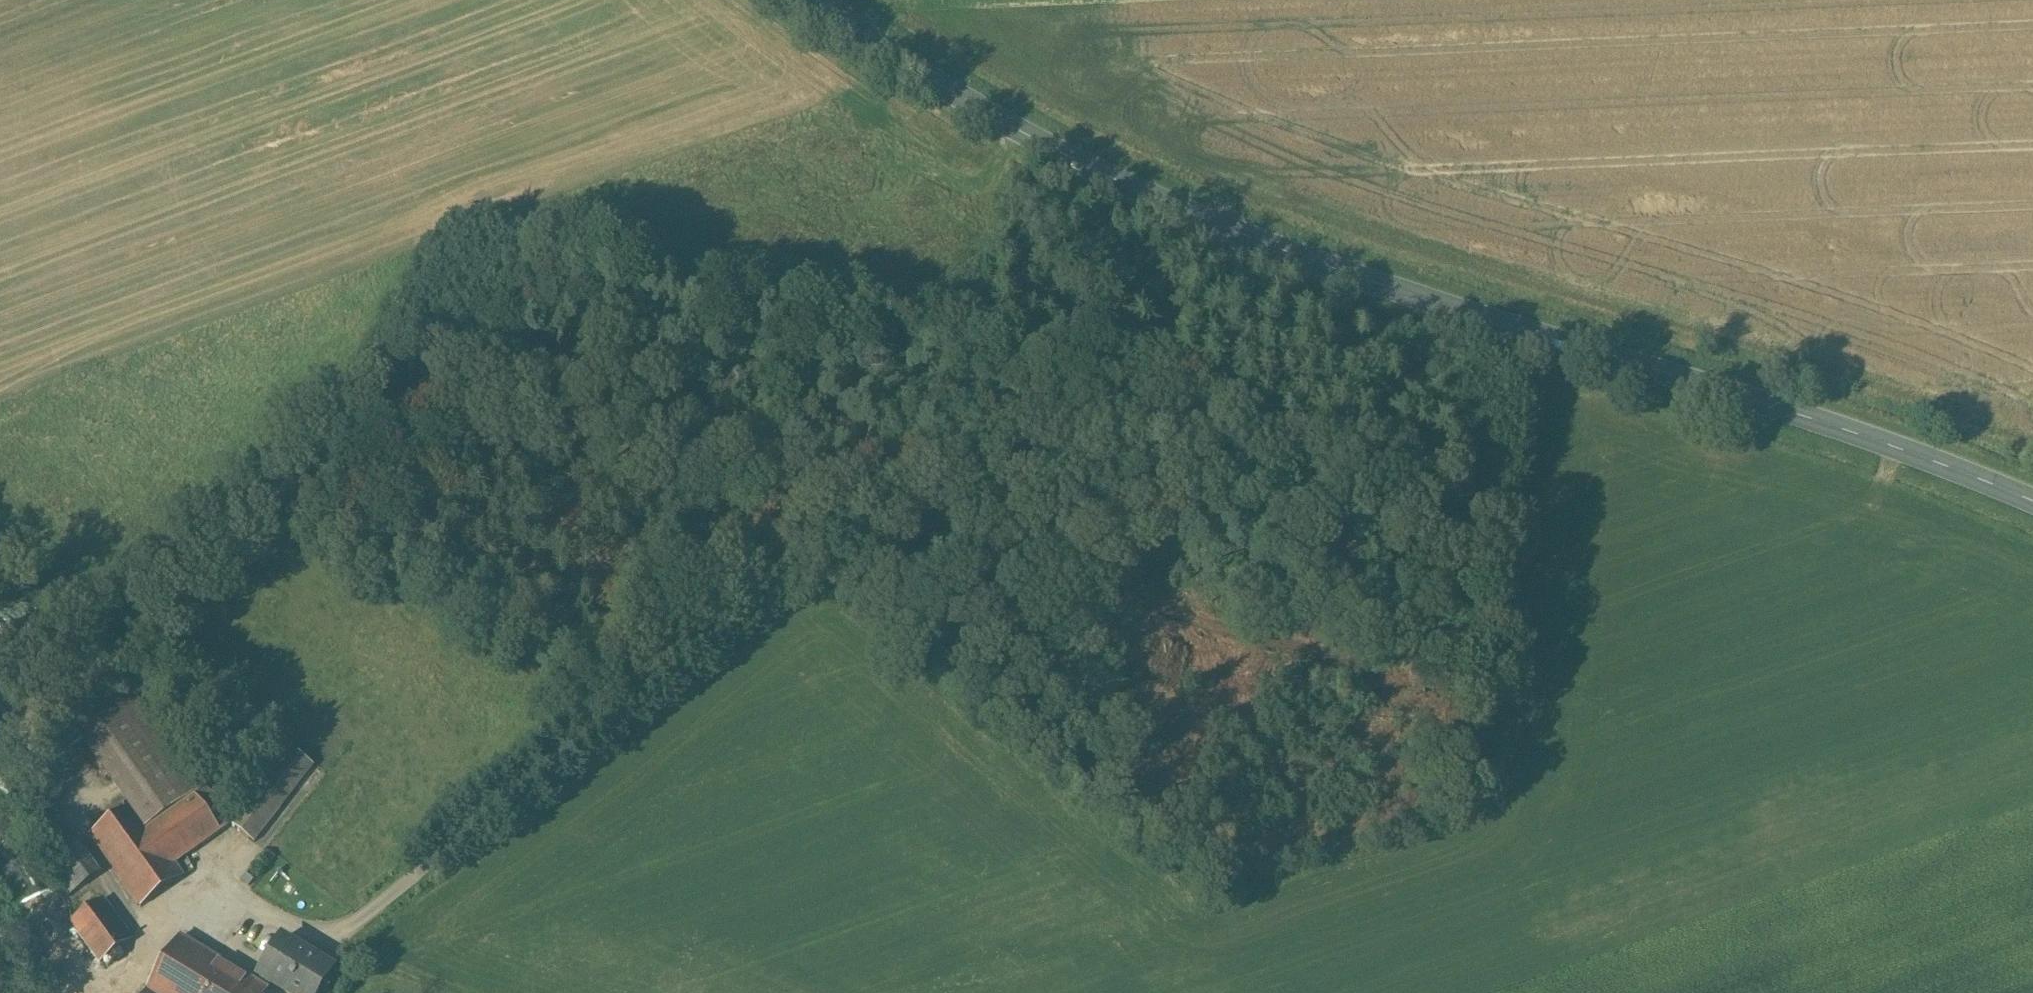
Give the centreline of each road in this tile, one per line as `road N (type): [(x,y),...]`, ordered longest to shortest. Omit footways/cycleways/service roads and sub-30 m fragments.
road 1 (unclassified): [(1184,211),(1173,231),(876,488),(361,919),(331,933),(203,900)]
road 2 (secondary): [(1184,211),(1445,305),(1881,444),(2032,503)]
road 3 (secondary): [(819,0),(947,90),(1184,211)]
road 4 (unclassified): [(0,707),(60,817),(139,926),(203,900)]

